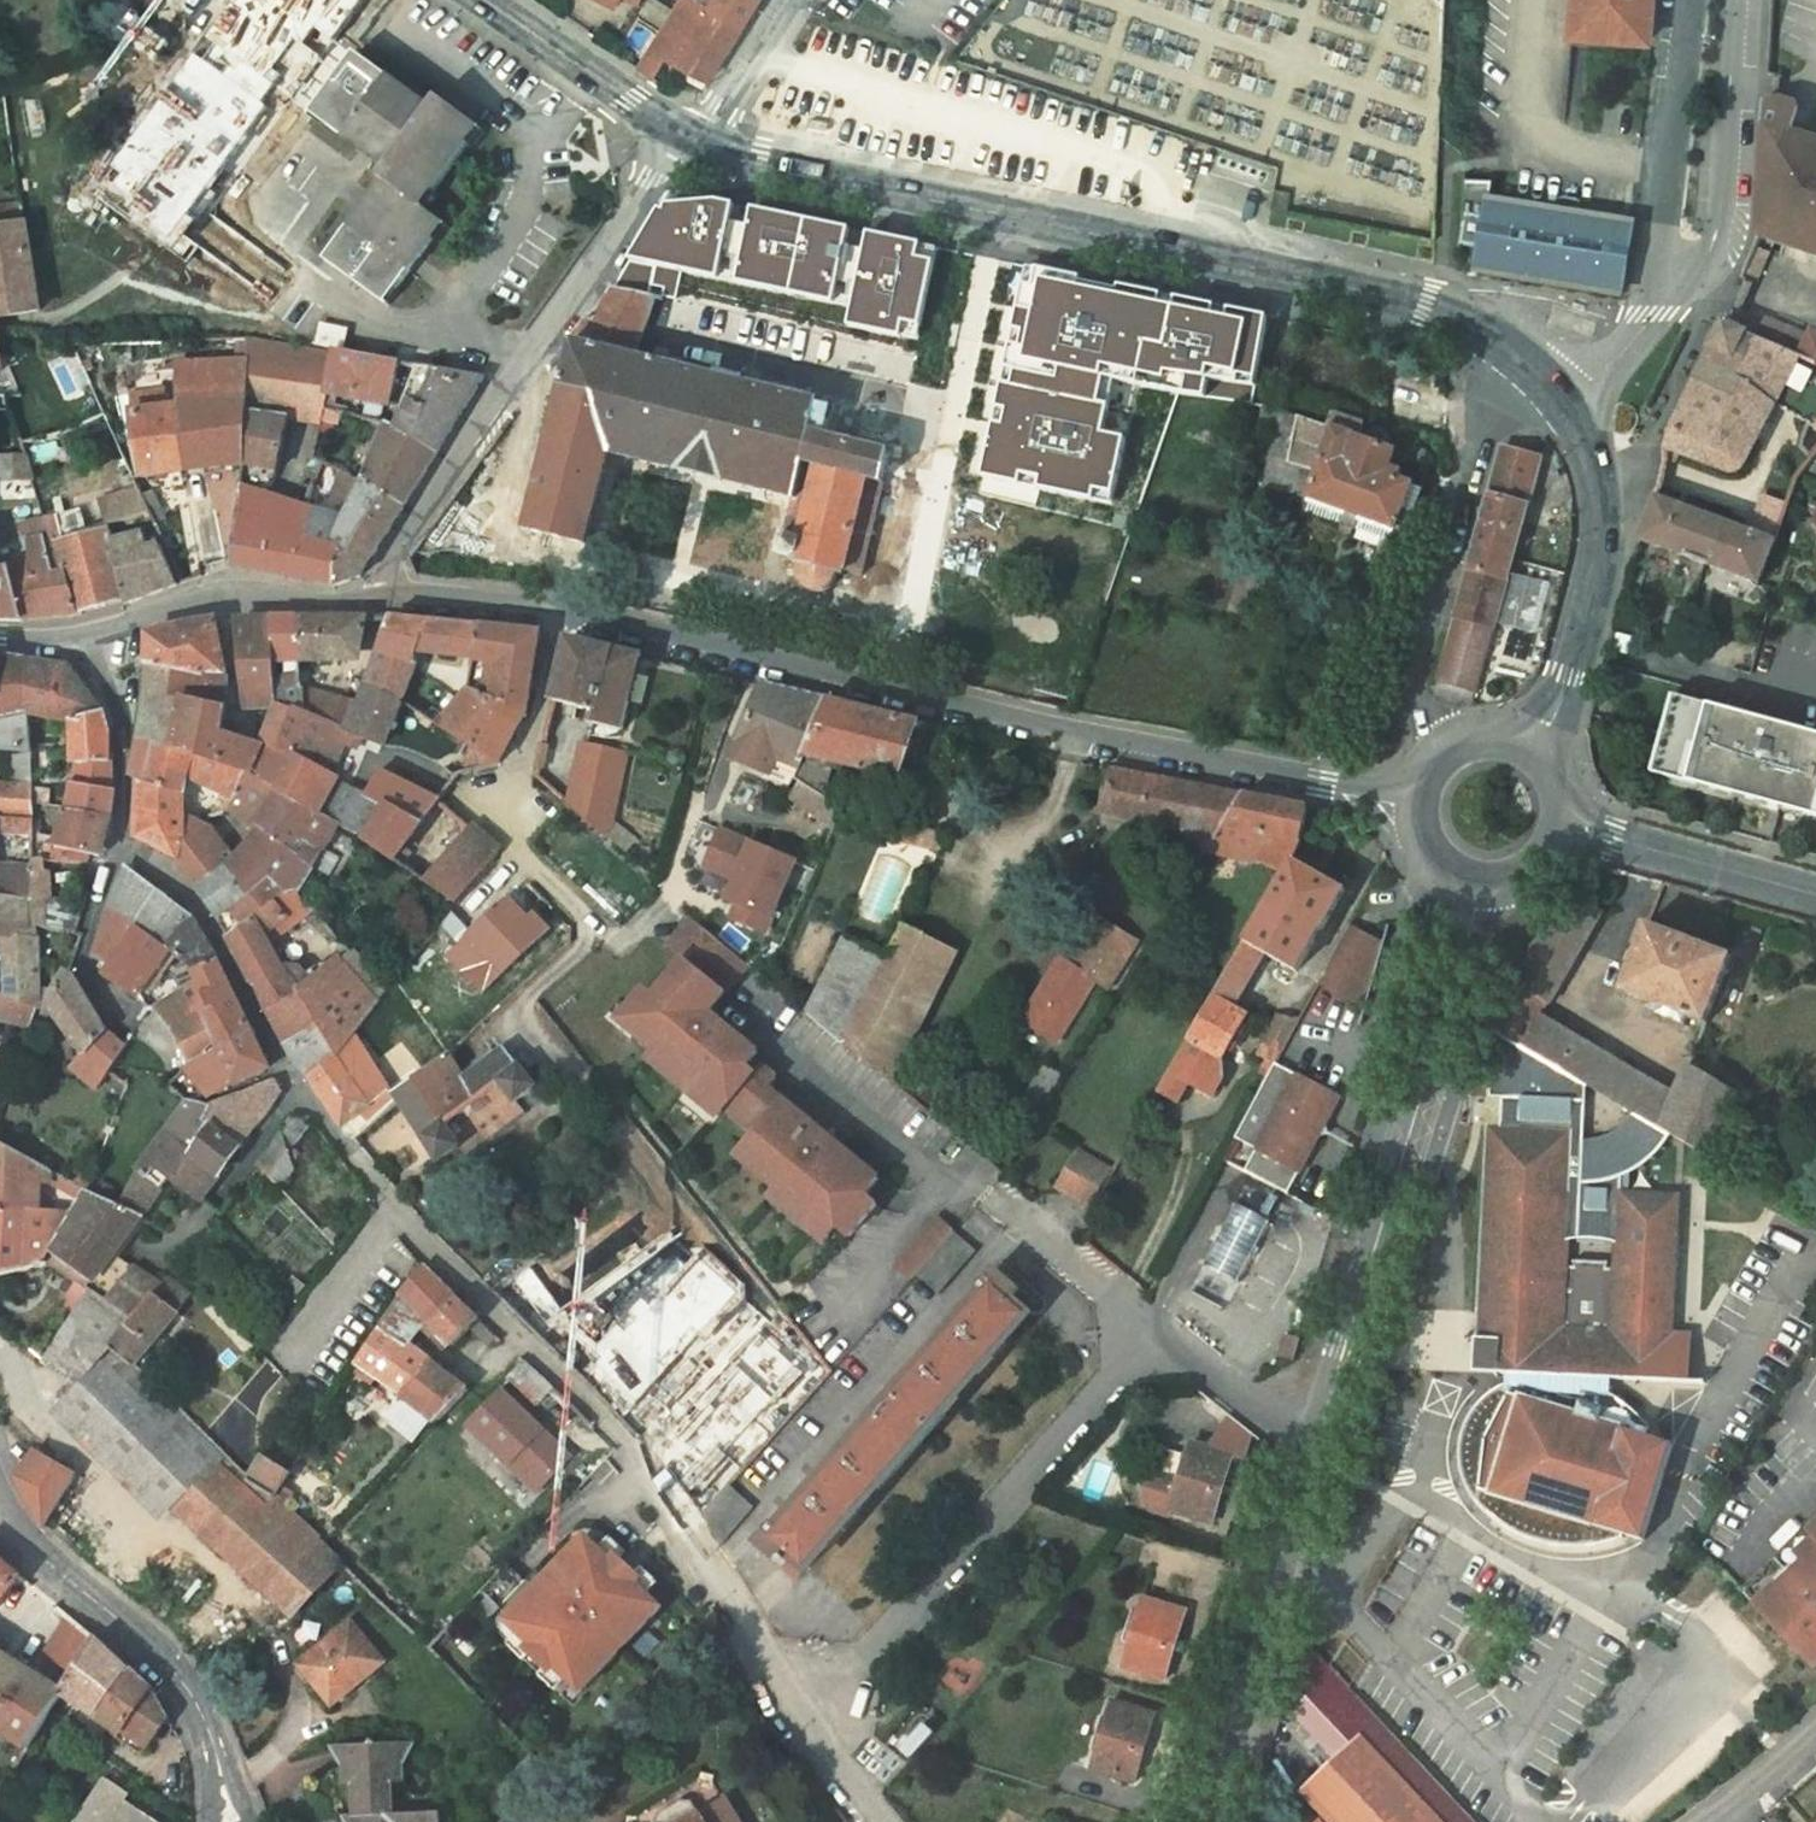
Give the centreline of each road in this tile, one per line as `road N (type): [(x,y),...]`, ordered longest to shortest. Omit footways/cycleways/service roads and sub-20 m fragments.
road 1 (unclassified): [(1417,786),(1306,781),(554,615)]
road 2 (tertiary): [(1500,342),(1438,309),(804,184),(683,140)]
road 3 (residential): [(296,1090),(383,1202),(626,1437),(814,1732)]
road 4 (tertiary): [(1309,1440),(1406,1124),(1465,882)]
road 5 (unclassified): [(683,140),(521,361),(366,594)]
road 6 (residential): [(1144,1334),(814,1732)]
road 7 (tertiary): [(1196,1821),(1309,1440)]
road 8 (unclassified): [(0,1514),(31,1555),(120,1622),(190,1695),(224,1799)]
road 9 (tertiary): [(1535,751),(1574,668),(1603,552),(1605,497),(1567,404)]
road 10 (residential): [(1500,342),(1409,687)]
road 11 (unclassified): [(1657,284),(1695,274),(1722,222),(1744,0)]
road 12 (residential): [(119,844),(194,907),(296,1090)]
road 13 (unclassified): [(366,594),(211,598),(82,631)]
road 14 (unclassified): [(1657,284),(1686,0)]
road 15 (tertiary): [(1815,897),(1564,820)]
road 16 (tertiary): [(683,140),(478,0)]
road 17 (residential): [(82,631),(122,734),(119,844)]
road 18 (residential): [(1144,1334),(973,1200)]
road 19 (residential): [(554,615),(508,827)]
road 20 (residential): [(1309,1440),(1144,1334)]
road 21 (residential): [(119,844),(80,961),(119,1015)]
road 22 (unclassified): [(554,615),(475,600),(366,594)]
road 23 (unclassified): [(789,0),(683,140)]
road 24 (unclassified): [(1567,404),(1640,322),(1657,284)]
road 25 (residential): [(218,1197),(296,1090)]
road 26 (tertiary): [(1465,882),(1487,886),(1529,874),(1546,860),(1564,820)]
road 27 (residential): [(1815,1739),(1717,1821)]

